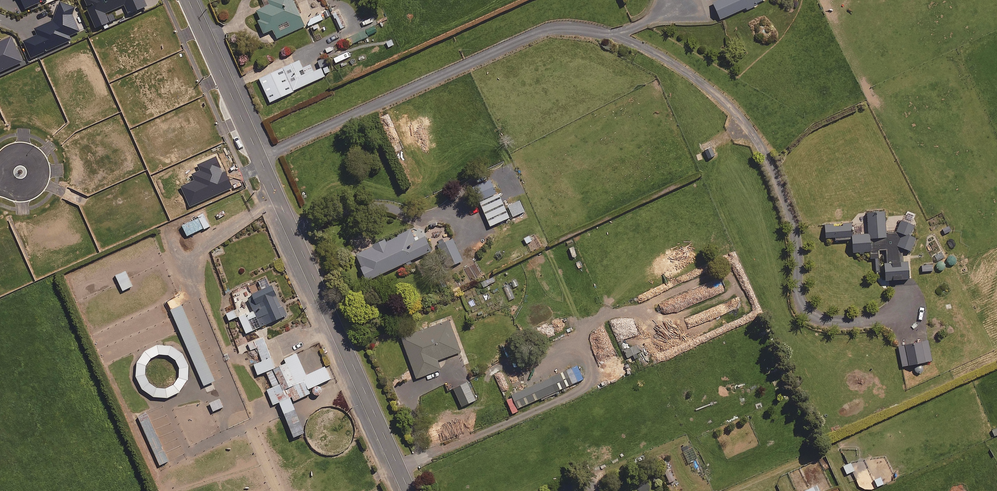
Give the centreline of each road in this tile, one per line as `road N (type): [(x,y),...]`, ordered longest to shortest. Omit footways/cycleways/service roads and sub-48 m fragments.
road 1 (unclassified): [(188,0),(409,490)]

